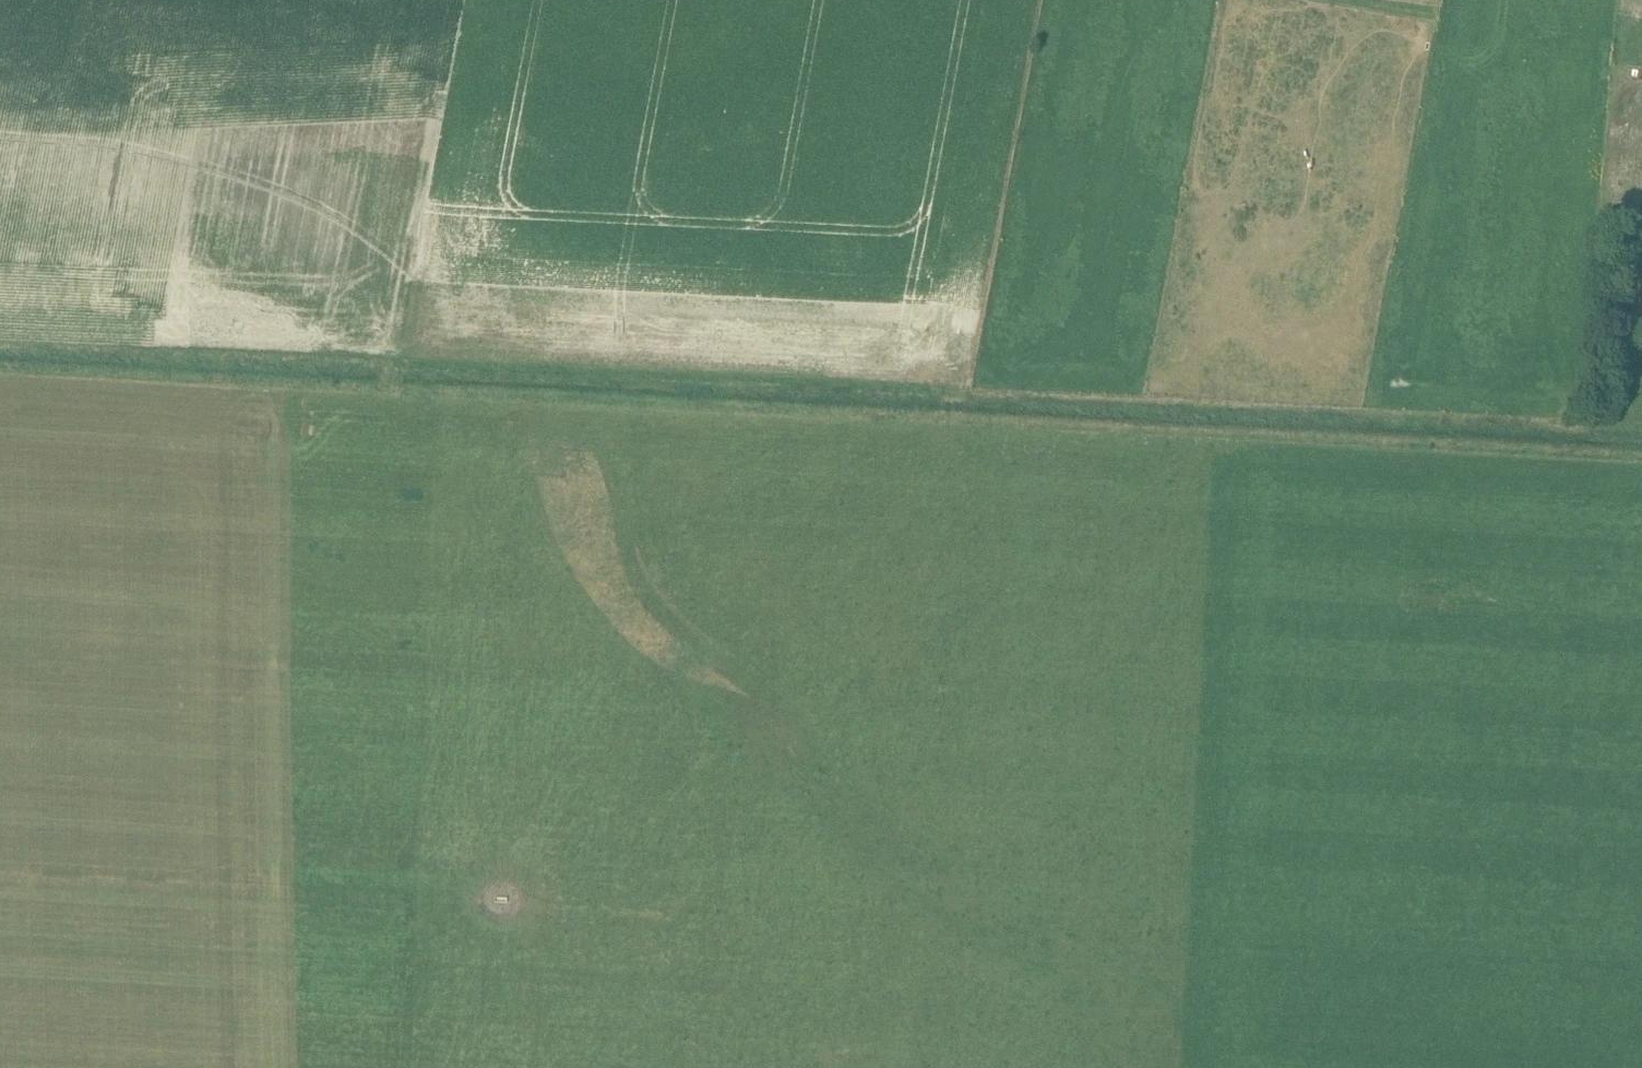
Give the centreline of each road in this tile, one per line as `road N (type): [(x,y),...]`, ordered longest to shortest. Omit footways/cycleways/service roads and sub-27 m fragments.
road 1 (track): [(1641,437),(0,348)]

